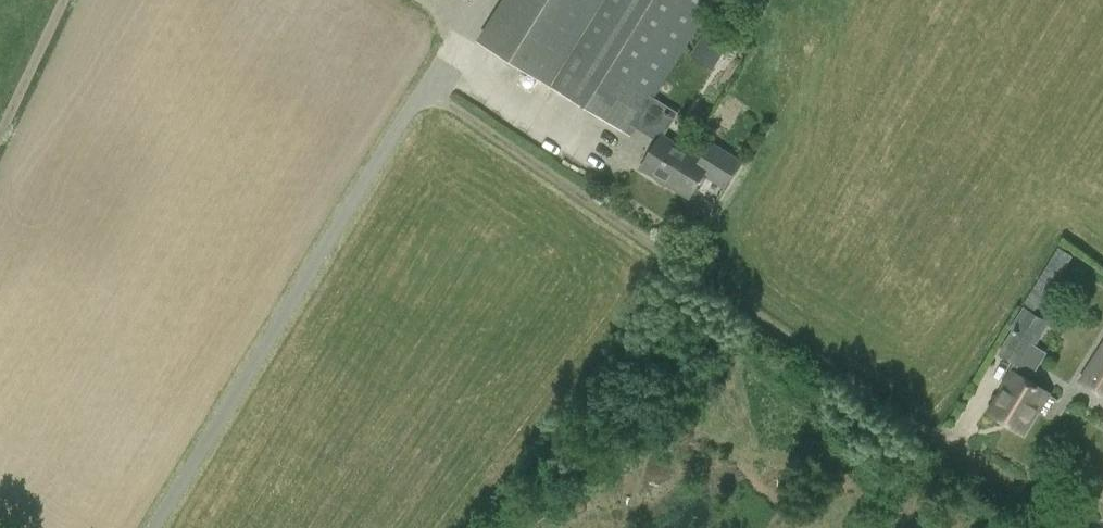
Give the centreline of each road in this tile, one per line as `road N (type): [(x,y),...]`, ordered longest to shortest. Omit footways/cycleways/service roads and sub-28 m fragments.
road 1 (track): [(424,90),(868,399),(1069,527)]
road 2 (track): [(153,527),(424,90)]

